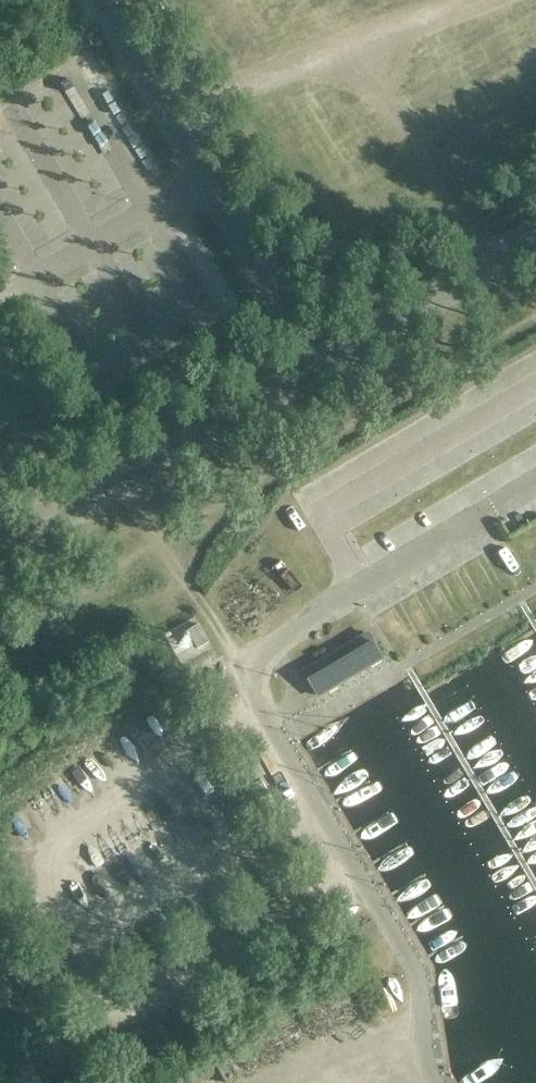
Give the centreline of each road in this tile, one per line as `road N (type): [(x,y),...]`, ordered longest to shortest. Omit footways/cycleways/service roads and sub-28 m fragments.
road 1 (unclassified): [(97,0),(316,371)]
road 2 (unclassified): [(0,561),(316,371)]
road 3 (unclassified): [(535,485),(228,664)]
road 4 (unclassified): [(535,587),(272,740)]
road 5 (unclassified): [(316,371),(535,242)]
road 6 (residential): [(347,870),(421,988),(423,1028)]
road 7 (residential): [(423,1028),(274,1082)]
road 8 (unclassified): [(347,870),(272,740)]

